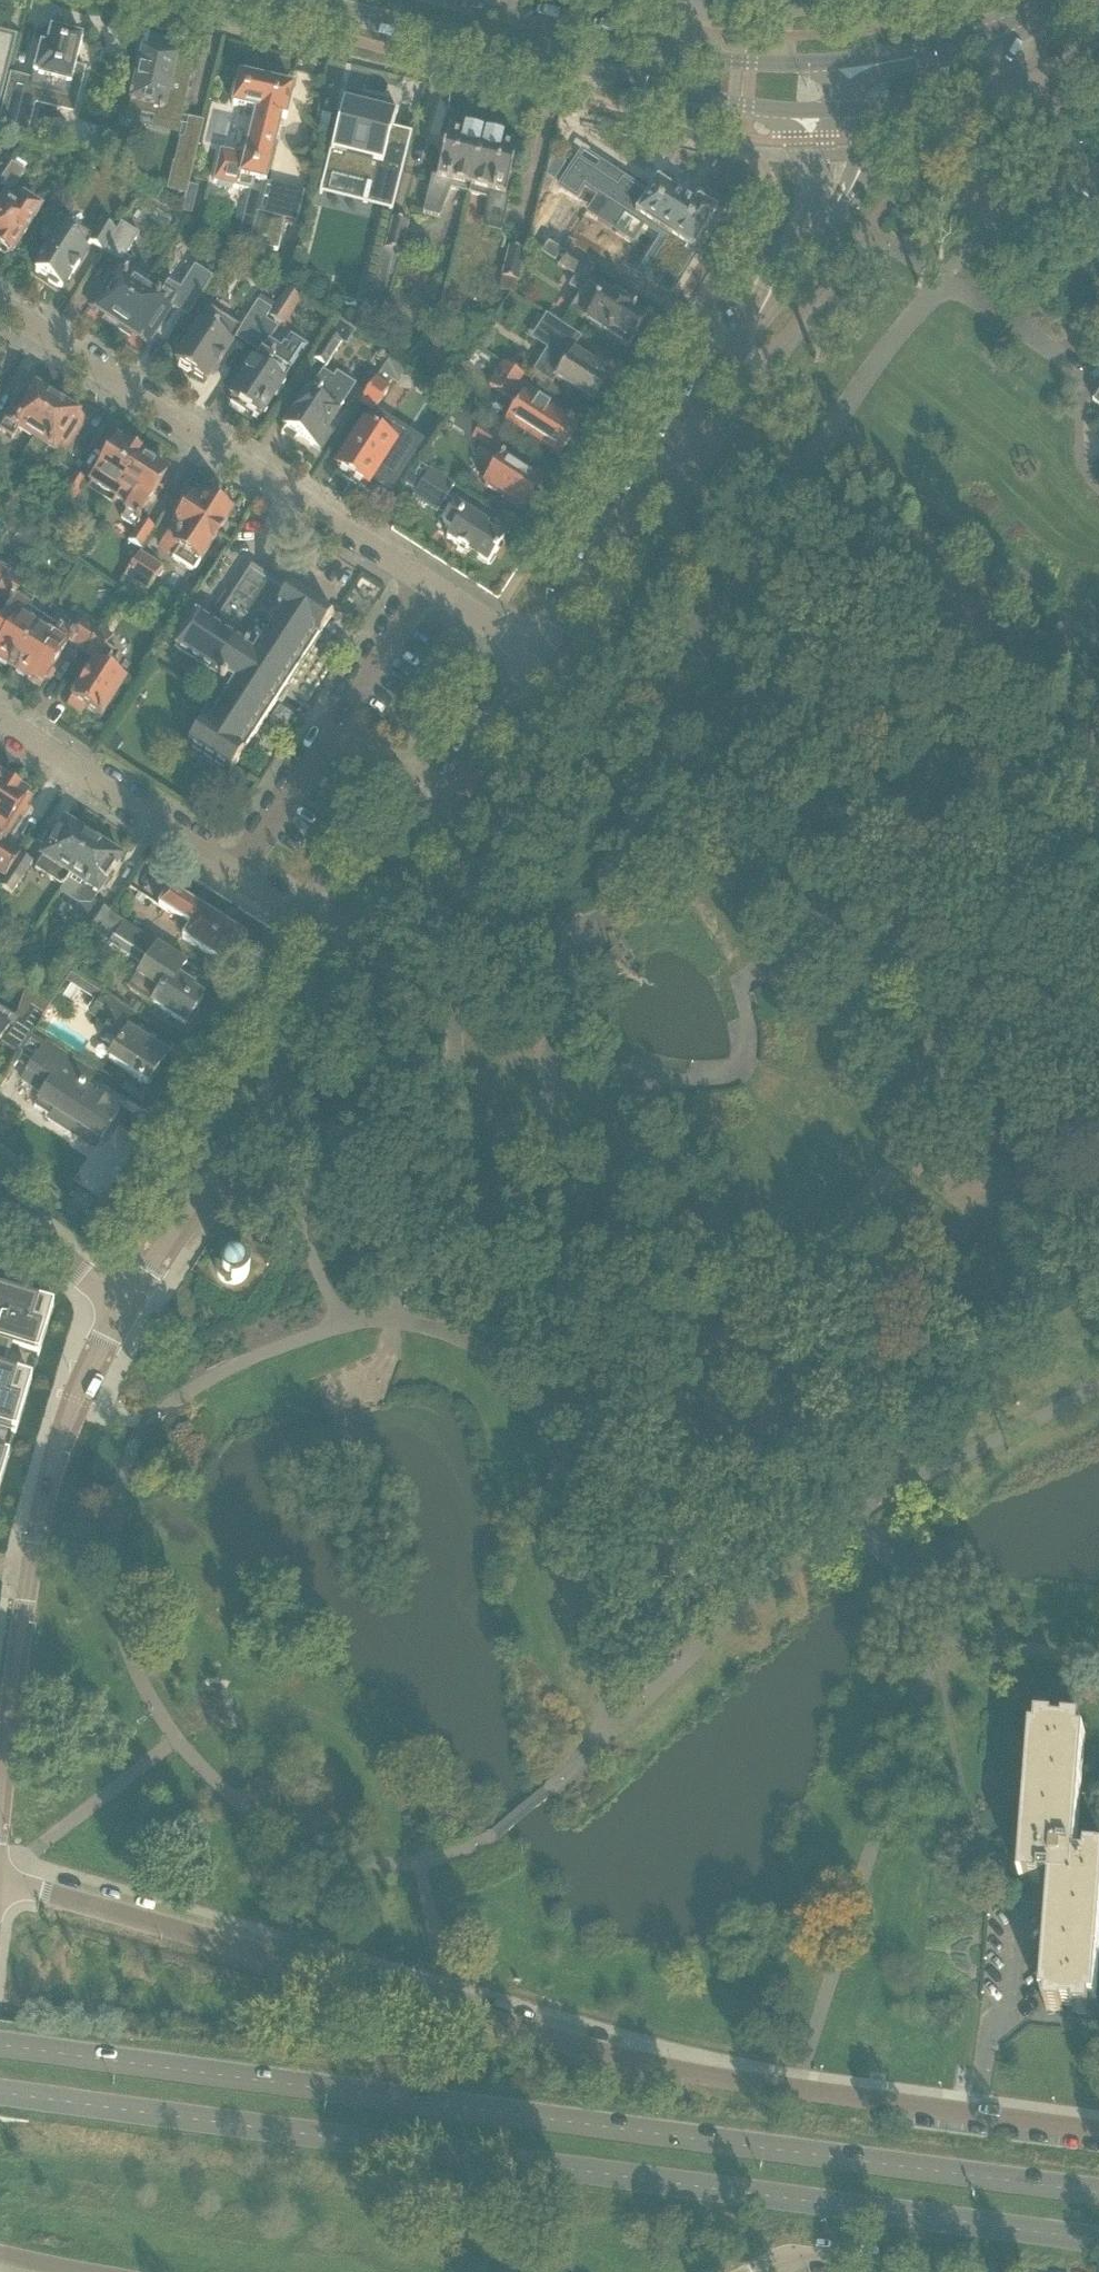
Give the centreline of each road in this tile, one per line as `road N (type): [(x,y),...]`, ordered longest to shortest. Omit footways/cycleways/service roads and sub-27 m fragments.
road 1 (unclassified): [(1098,2132),(631,2060),(0,1880)]
road 2 (primary): [(0,2093),(1098,2241)]
road 3 (primary): [(1098,2192),(0,2045)]
road 4 (secondary): [(291,0),(675,95),(811,110)]
road 5 (residential): [(0,1808),(29,1574),(58,1443),(125,1308)]
road 6 (residential): [(425,584),(0,314)]
road 7 (residential): [(125,1308),(350,956)]
road 8 (residential): [(544,659),(754,319)]
road 9 (secondary): [(829,64),(679,58),(449,0)]
road 10 (residential): [(350,956),(544,659)]
road 11 (residential): [(229,872),(425,584)]
road 12 (residential): [(229,872),(0,724)]
road 13 (secondary): [(1054,0),(974,35),(829,64)]
road 14 (residential): [(811,110),(812,176),(754,319)]
road 15 (secondary): [(910,101),(1011,71),(1098,27)]
road 16 (unclassified): [(768,2271),(796,2258),(834,2256),(947,2271)]
road 17 (residential): [(754,319),(858,173)]
road 18 (residential): [(125,1308),(0,1214)]
road 19 (residential): [(350,956),(229,872)]
road 20 (residential): [(544,659),(425,584)]

